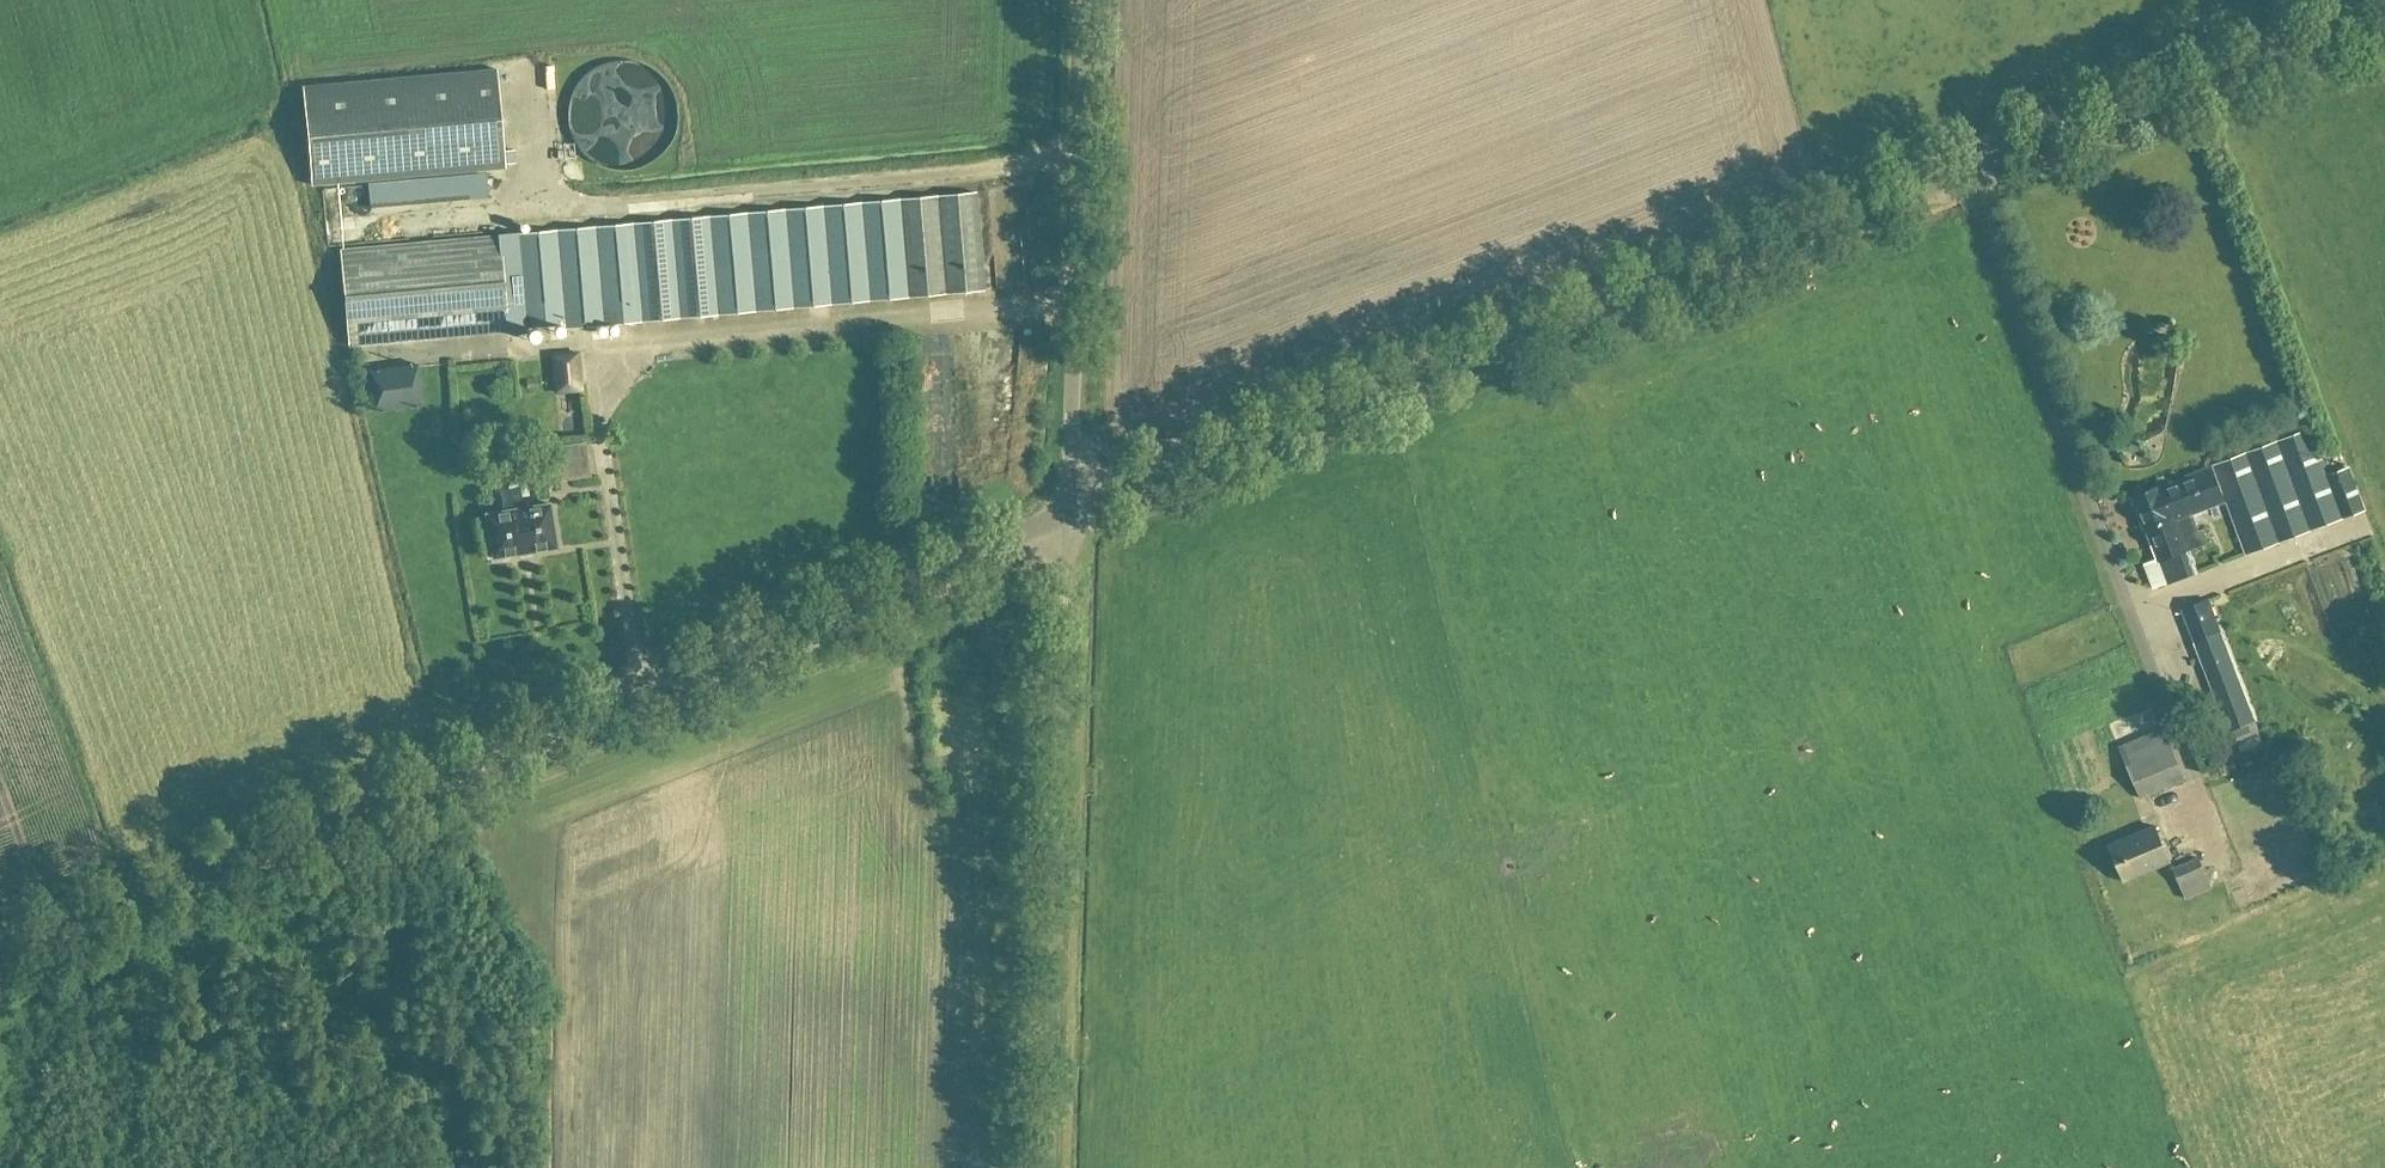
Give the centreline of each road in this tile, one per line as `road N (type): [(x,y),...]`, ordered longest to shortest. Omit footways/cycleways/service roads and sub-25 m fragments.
road 1 (unclassified): [(1070,510),(2384,25)]
road 2 (unclassified): [(0,959),(1070,510)]
road 3 (unclassified): [(1049,1167),(1070,510)]
road 4 (unclassified): [(1070,510),(1089,0)]

